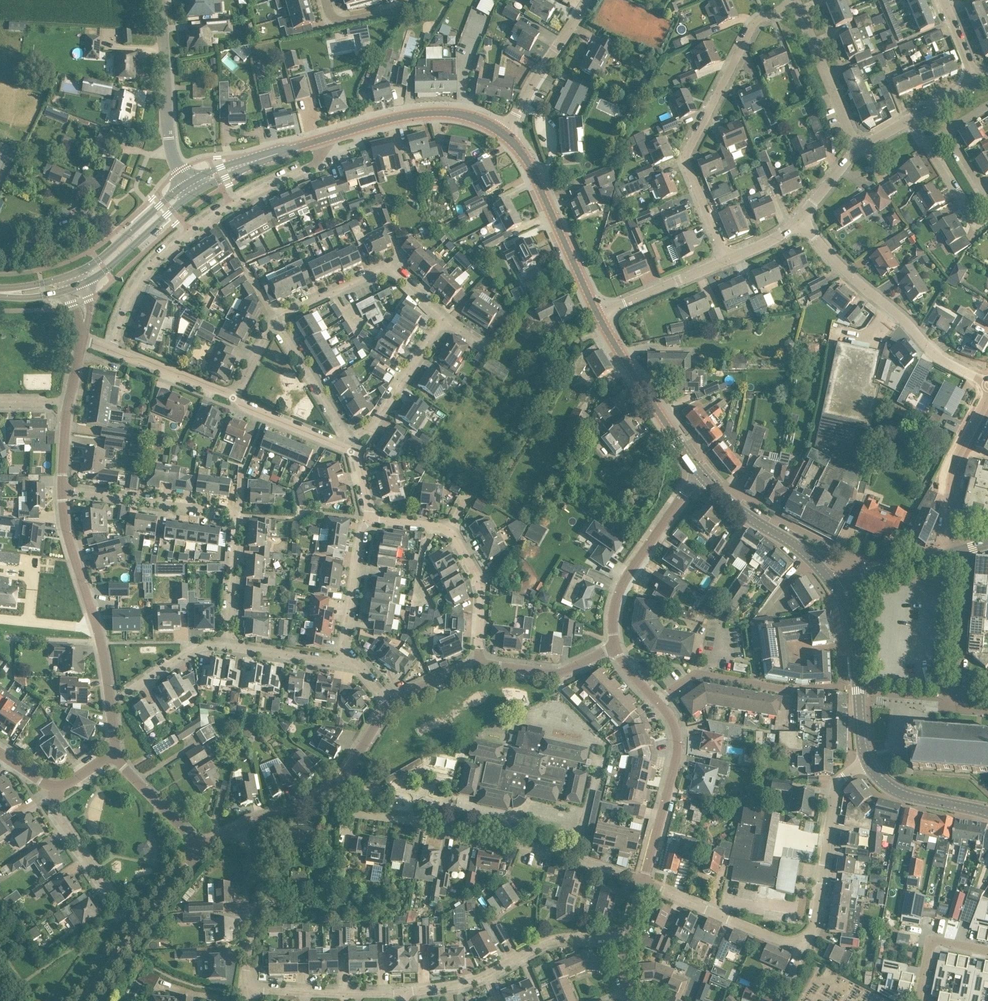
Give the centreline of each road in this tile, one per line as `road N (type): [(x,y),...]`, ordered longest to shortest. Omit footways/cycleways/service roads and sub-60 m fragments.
road 1 (residential): [(643,882),(536,843),(358,814),(332,789)]
road 2 (residential): [(112,350),(132,292),(163,253),(215,215),(311,167),(322,138)]
road 3 (residential): [(727,260),(686,155),(751,27),(796,3)]
road 4 (residential): [(987,383),(940,359),(832,260),(801,219)]
road 5 (residential): [(404,993),(483,975),(549,941),(625,939)]
road 6 (residential): [(479,665),(480,587),(454,537),(438,527),(370,519)]
road 7 (tertiary): [(110,700),(62,490)]
road 8 (secondary): [(501,132),(533,172),(597,315)]
road 9 (residential): [(798,941),(815,924),(834,791),(867,760)]
road 10 (residential): [(615,648),(627,578),(699,469)]
road 11 (residential): [(442,320),(390,272),(275,318)]
road 12 (tertiary): [(85,1000),(203,849)]
road 13 (residential): [(659,705),(674,721),(680,748),(643,882)]
road 14 (tertiary): [(188,182),(171,149),(159,0)]
road 15 (secondary): [(322,138),(426,113),(470,116),(501,132)]
road 16 (secondary): [(836,591),(810,556),(731,502),(699,469)]
road 17 (secondary): [(597,315),(699,469)]
road 18 (residential): [(236,515),(62,490)]
road 19 (secondary): [(867,760),(853,634),(836,591)]
road 20 (residential): [(258,993),(259,868),(242,827)]
road 21 (residential): [(955,552),(952,467),(987,393)]
road 22 (residential): [(798,941),(643,882)]
road 23 (residential): [(353,452),(442,320)]
road 24 (residential): [(856,149),(796,3)]
road 25 (residential): [(501,132),(586,0)]
road 26 (residential): [(353,452),(275,318)]
road 27 (residential): [(123,919),(54,816),(55,787)]
road 28 (secondary): [(188,182),(99,261),(70,274)]
road 29 (residential): [(343,663),(370,519)]
road 30 (residential): [(258,993),(404,993)]
road 31 (secondary): [(83,284),(194,192)]
road 32 (residential): [(479,665),(557,673),(615,648)]
road 33 (residential): [(597,315),(727,260)]
road 34 (residential): [(659,705),(701,675),(788,690)]
road 35 (secondary): [(987,813),(900,793),(867,760)]
road 36 (residential): [(228,647),(189,650),(110,700)]
road 37 (residential): [(228,647),(236,515)]
road 38 (residential): [(233,400),(112,350)]
road 39 (tertiary): [(203,849),(114,753)]
road 40 (residential): [(353,452),(233,400)]
road 41 (tertiary): [(836,591),(955,552)]

